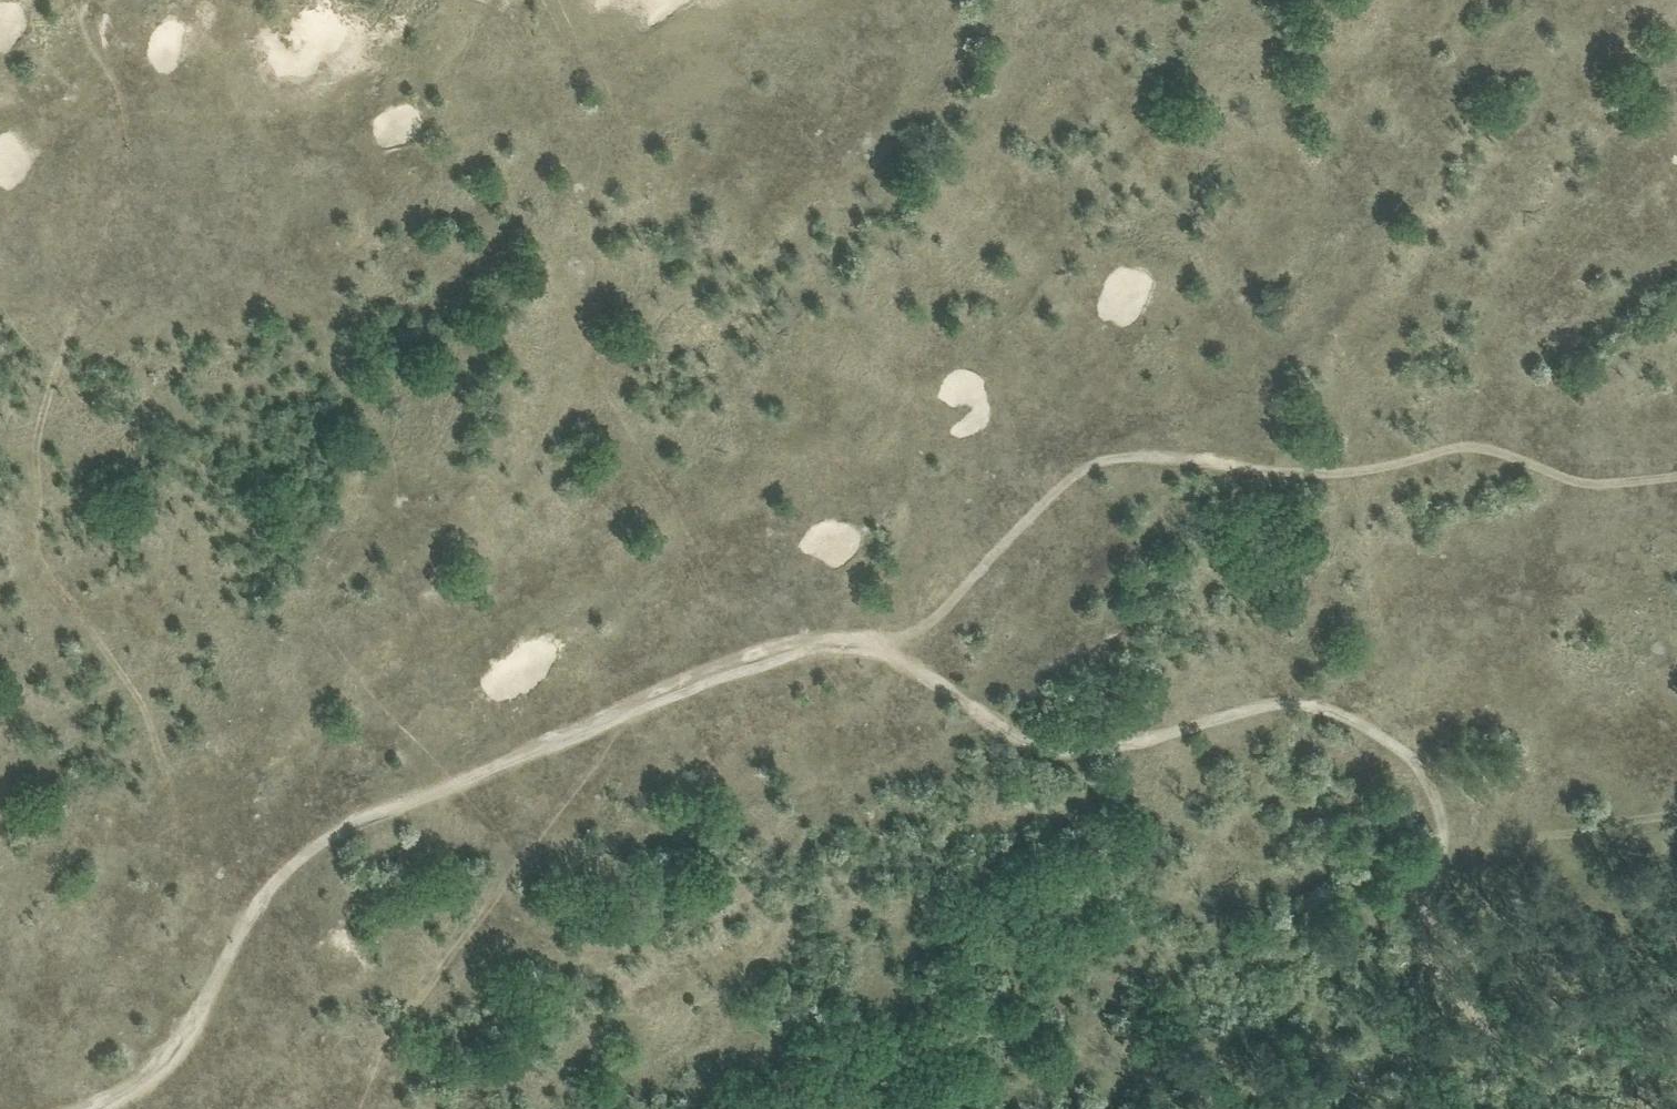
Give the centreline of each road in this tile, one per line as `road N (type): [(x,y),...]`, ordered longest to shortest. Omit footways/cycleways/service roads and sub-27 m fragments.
road 1 (track): [(88,1108),(160,1062),(267,894),(325,837),(729,662),(845,638),(879,643),(1058,755),(1096,754),(1262,706),(1318,705),(1387,735),(1429,775),(1447,820),(1443,870),(1419,941),(1434,972),(1467,1006),(1523,1108)]

